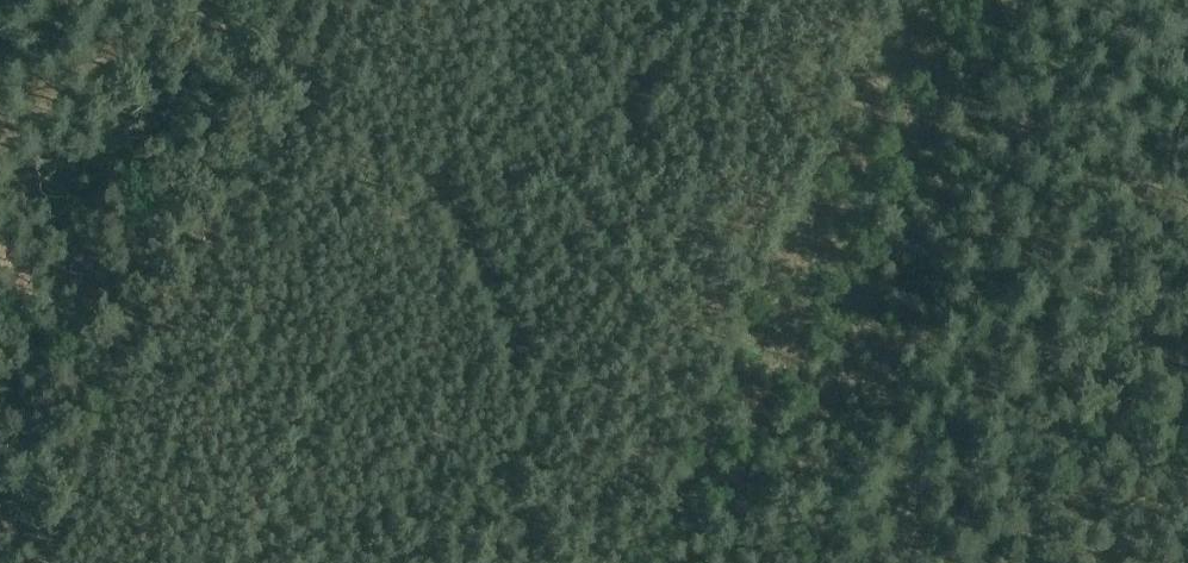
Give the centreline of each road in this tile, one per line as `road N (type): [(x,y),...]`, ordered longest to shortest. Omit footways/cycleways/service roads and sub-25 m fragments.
road 1 (track): [(176,0),(216,23),(418,192),(494,317),(538,463),(588,562)]
road 2 (track): [(900,562),(994,225),(1056,88),(1135,0)]

